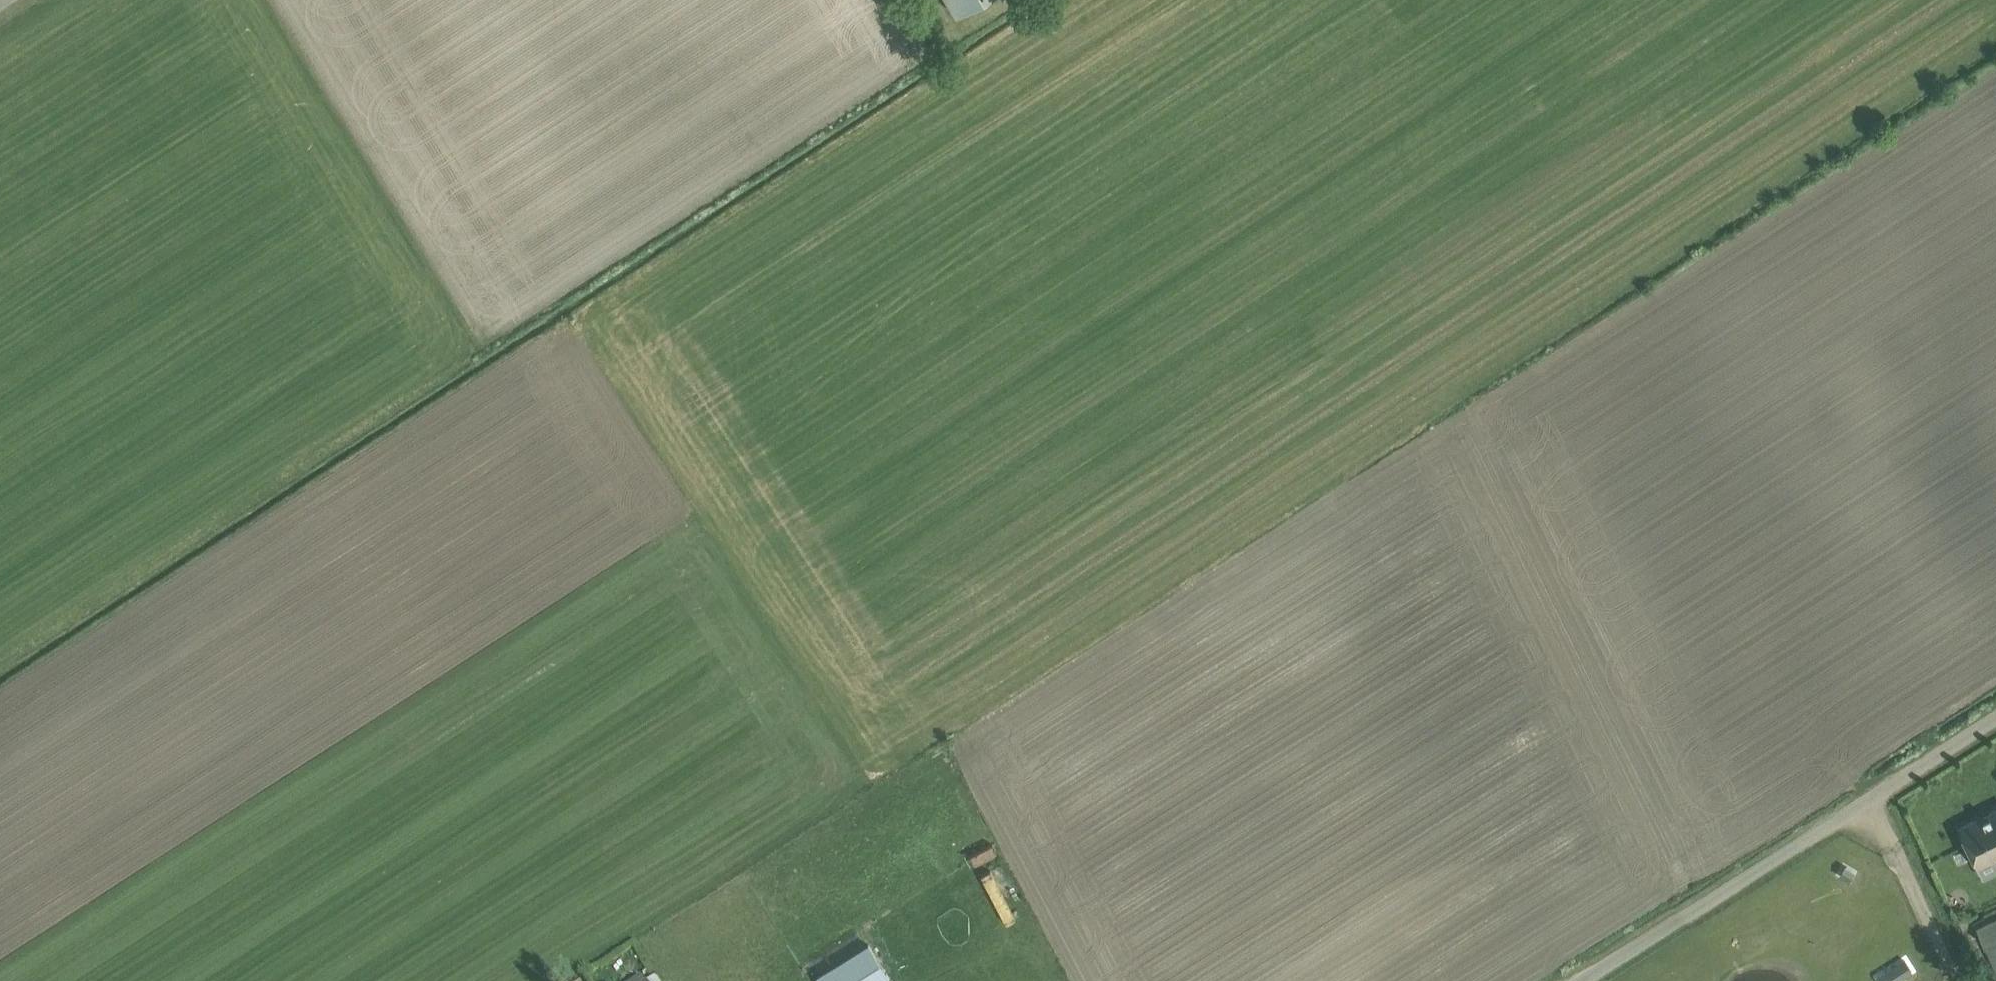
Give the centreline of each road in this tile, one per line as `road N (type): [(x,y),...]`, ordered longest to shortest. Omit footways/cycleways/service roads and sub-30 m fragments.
road 1 (unclassified): [(1580,980),(1995,717)]

